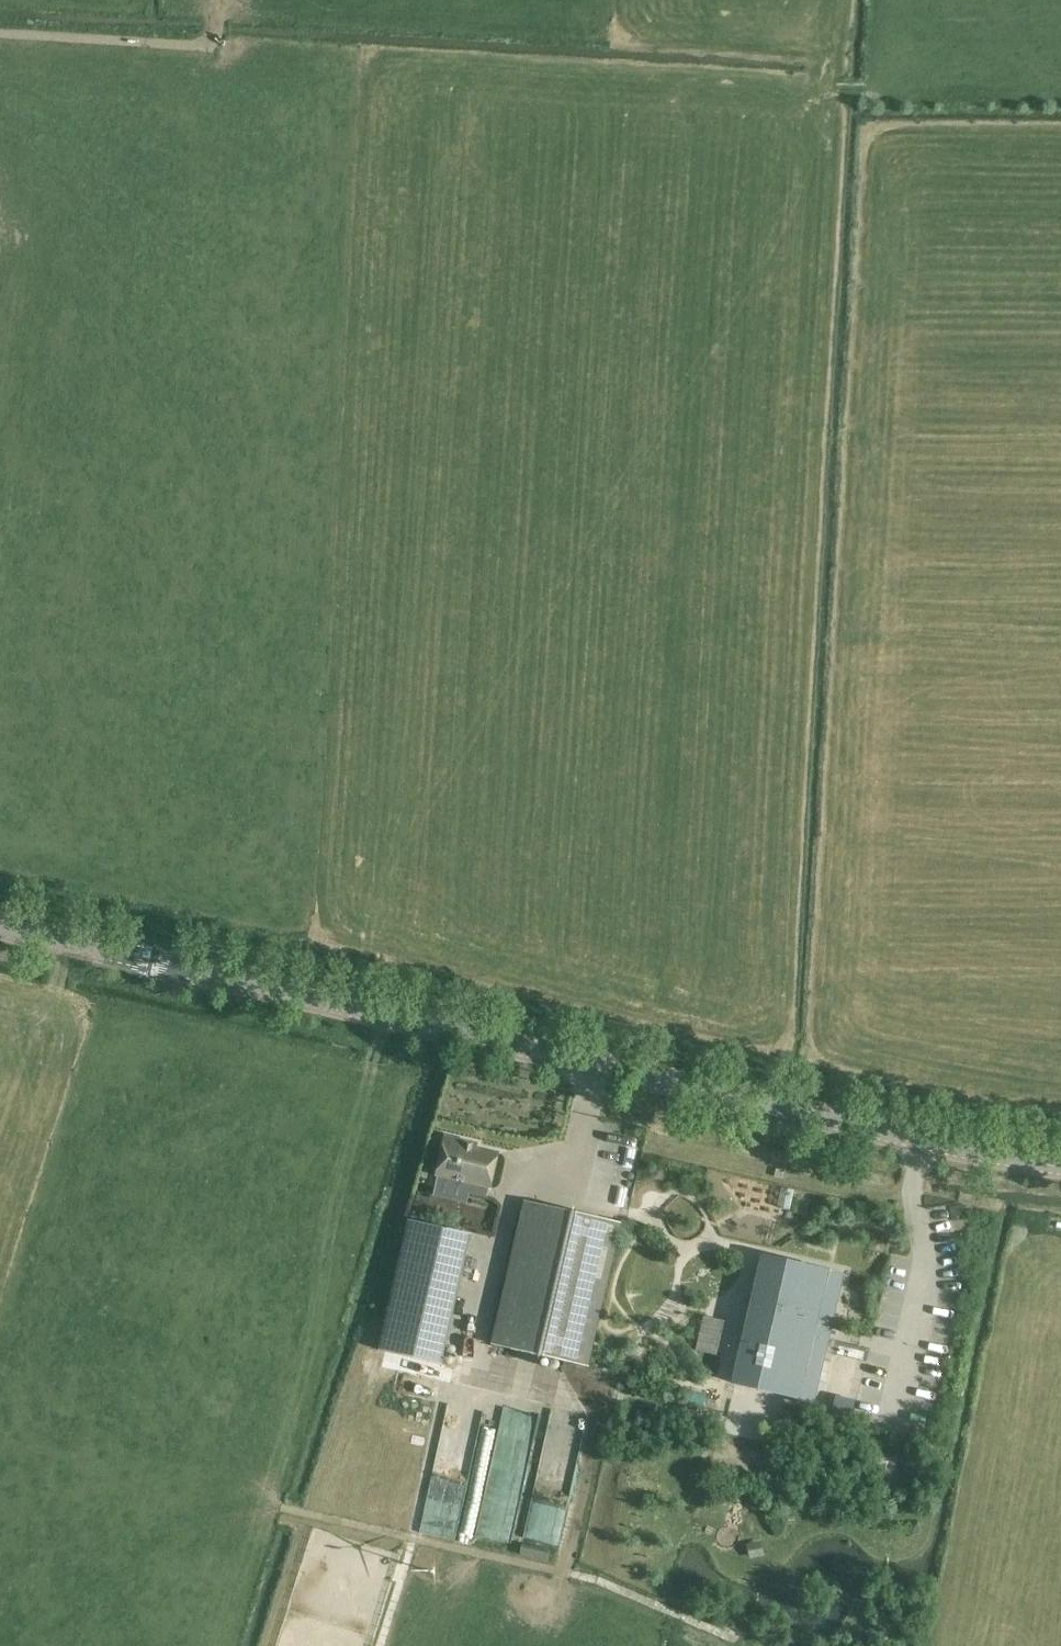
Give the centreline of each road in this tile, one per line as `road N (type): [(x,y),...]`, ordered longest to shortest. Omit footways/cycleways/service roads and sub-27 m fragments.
road 1 (tertiary): [(1060,1167),(844,1126),(0,928)]

